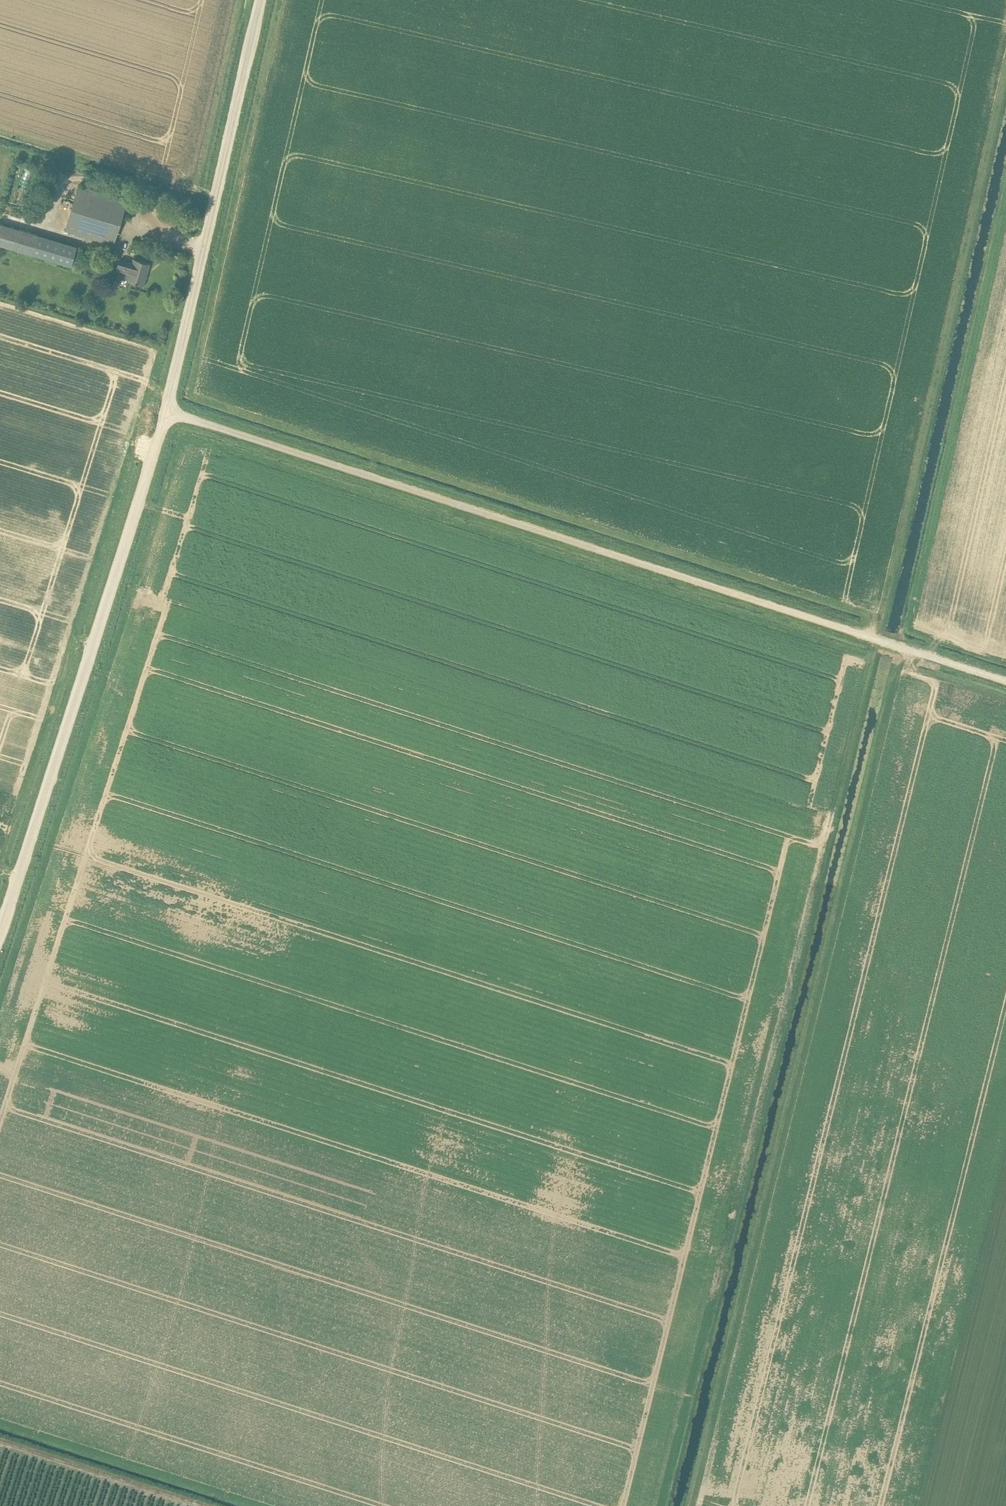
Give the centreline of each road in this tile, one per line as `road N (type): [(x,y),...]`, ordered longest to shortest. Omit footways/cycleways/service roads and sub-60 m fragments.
road 1 (unclassified): [(1005,684),(169,418)]
road 2 (unclassified): [(0,937),(169,418)]
road 3 (unclassified): [(169,418),(261,0)]

